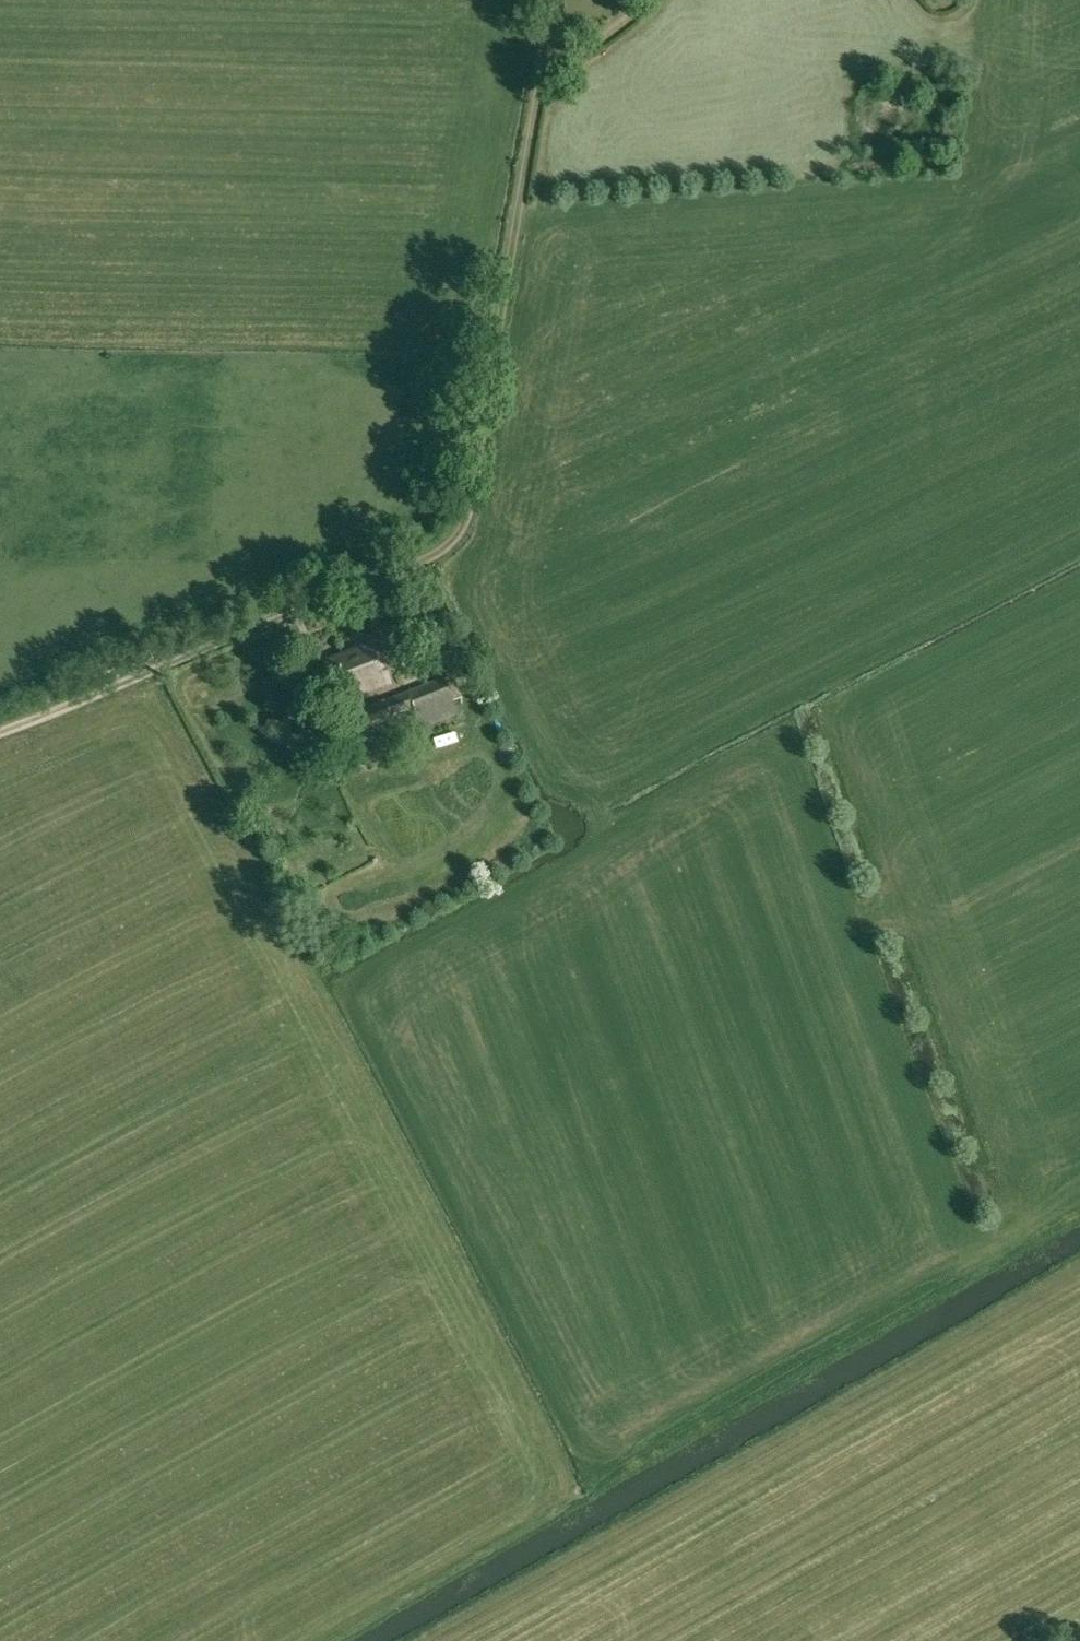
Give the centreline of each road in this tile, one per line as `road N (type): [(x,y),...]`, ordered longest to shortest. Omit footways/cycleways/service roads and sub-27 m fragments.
road 1 (track): [(0,736),(433,553),(463,493),(550,0)]
road 2 (track): [(1079,125),(960,177)]

